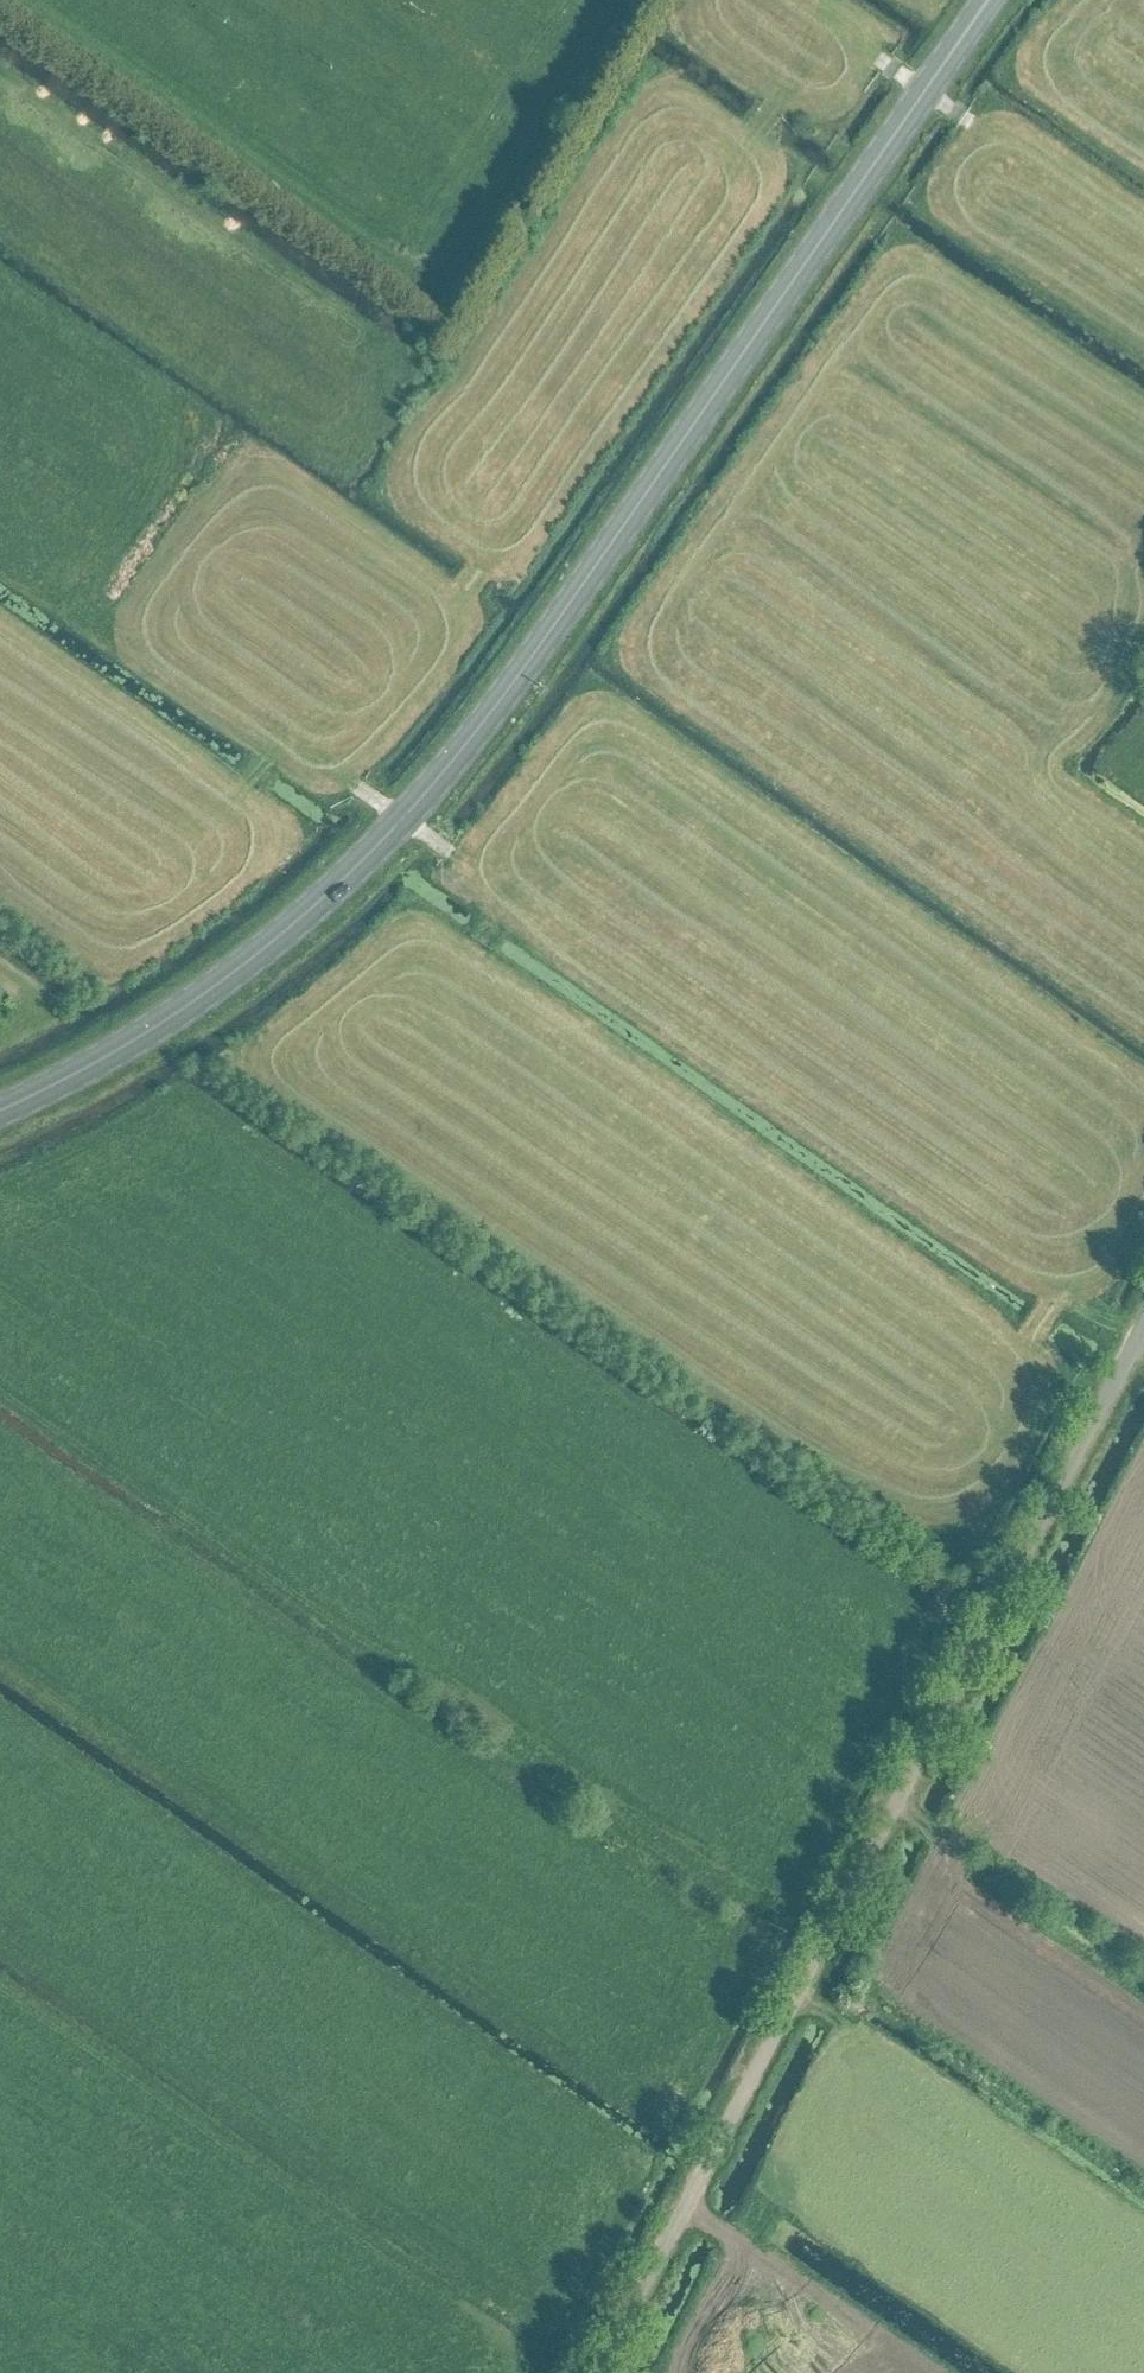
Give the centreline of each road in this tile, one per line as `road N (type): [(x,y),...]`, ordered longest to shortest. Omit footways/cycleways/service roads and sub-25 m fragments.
road 1 (primary): [(0,1112),(189,1007),(308,913),(414,808),(507,693),(989,0)]
road 2 (unclassified): [(591,2372),(1143,1321)]

